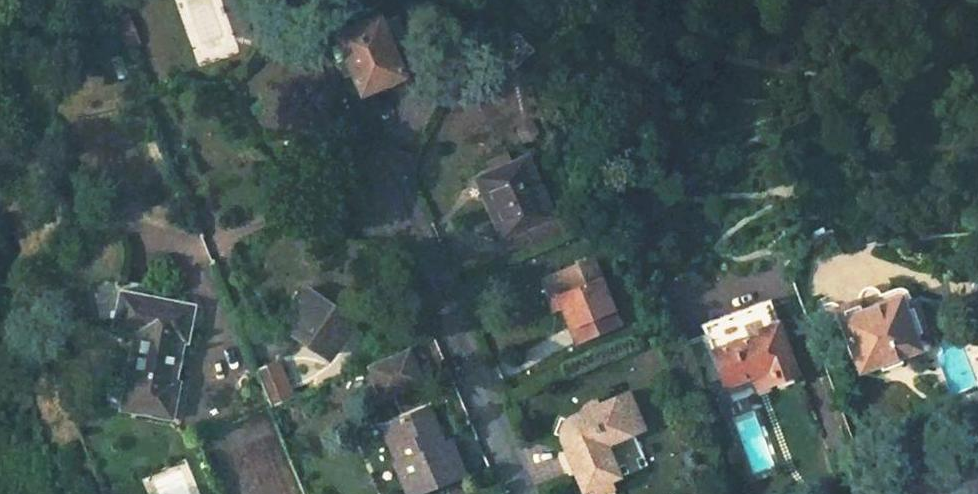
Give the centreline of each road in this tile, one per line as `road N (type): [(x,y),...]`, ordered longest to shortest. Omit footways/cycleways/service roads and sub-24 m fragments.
road 1 (residential): [(520,493),(409,234),(359,191)]

